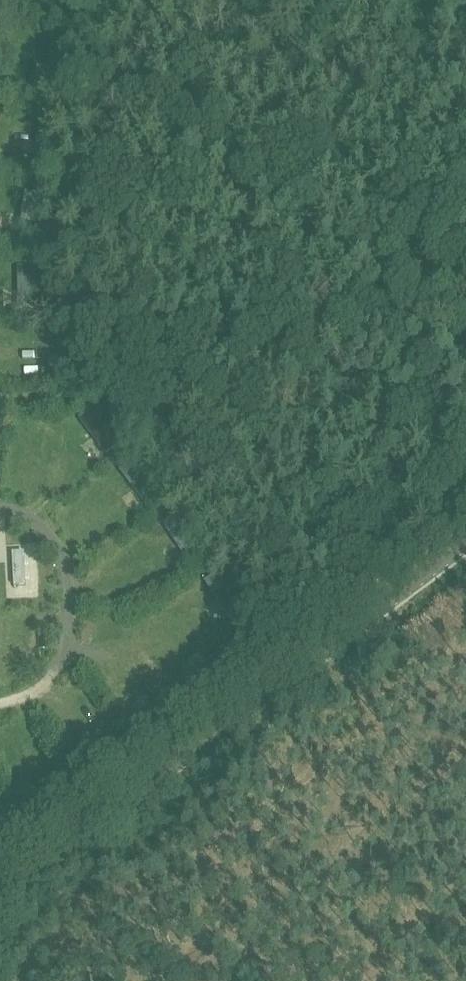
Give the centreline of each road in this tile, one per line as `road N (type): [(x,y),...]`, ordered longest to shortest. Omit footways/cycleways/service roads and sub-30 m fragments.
road 1 (tertiary): [(0,893),(465,539)]

